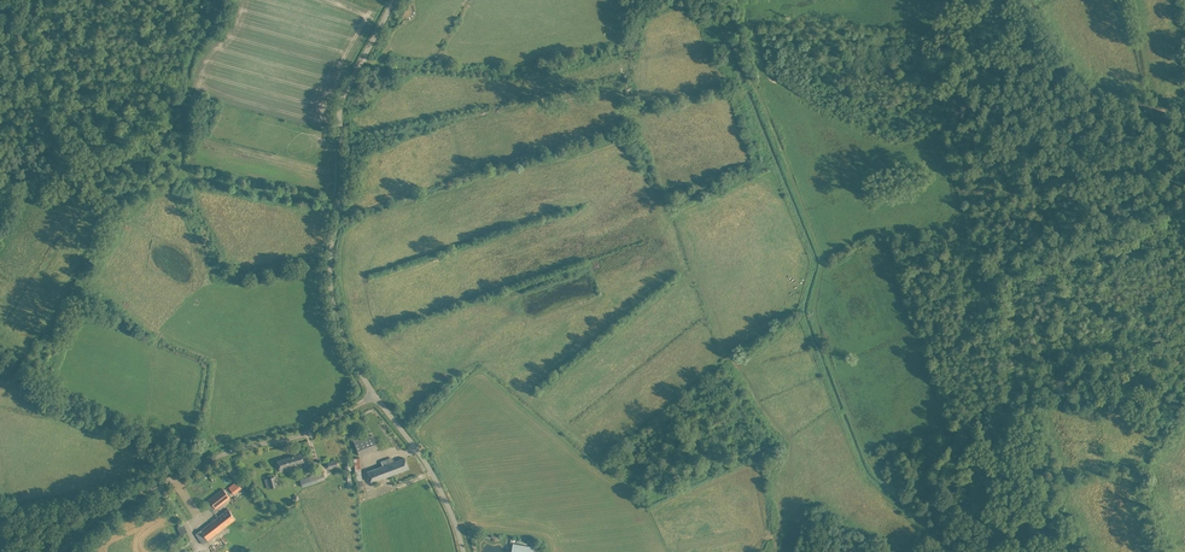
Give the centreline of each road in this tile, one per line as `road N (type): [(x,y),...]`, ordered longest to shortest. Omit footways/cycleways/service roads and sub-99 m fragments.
road 1 (track): [(721,0),(820,250),(814,311),(868,462),(961,551)]
road 2 (unclassified): [(376,395),(350,354),(330,280),(344,182),(338,108),(394,0)]
road 3 (unclassified): [(61,551),(113,506),(225,453),(304,434),(376,395)]
road 4 (track): [(1184,116),(1082,86),(1031,0)]
road 5 (unclassified): [(463,551),(436,480),(376,395)]

